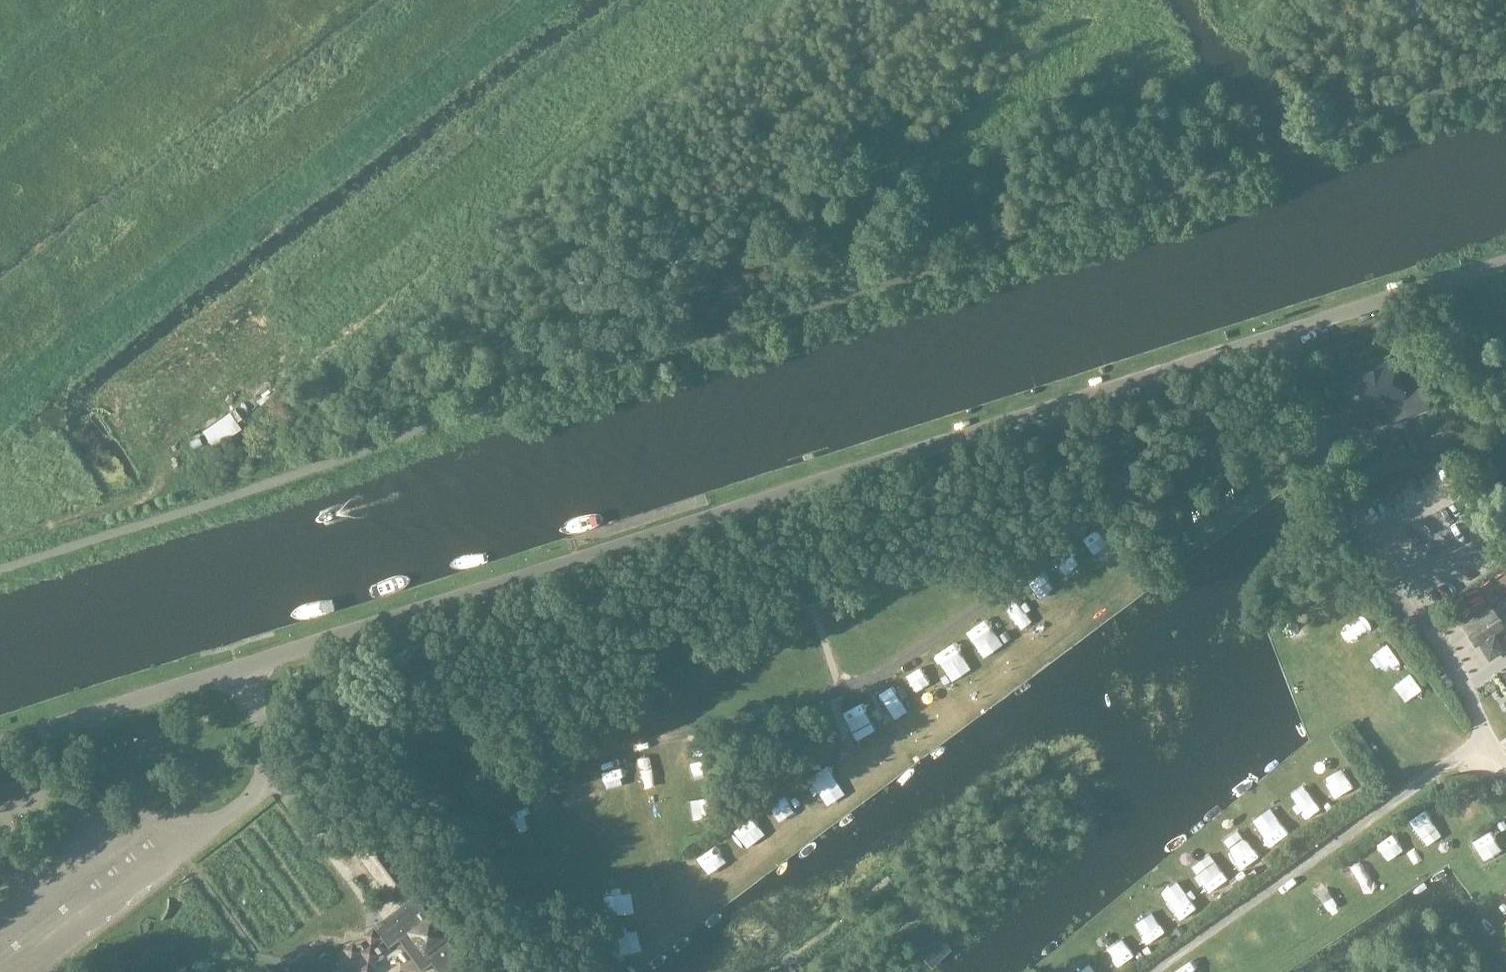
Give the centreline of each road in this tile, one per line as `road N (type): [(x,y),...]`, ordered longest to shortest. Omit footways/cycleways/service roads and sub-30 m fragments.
road 1 (tertiary): [(0,744),(1274,336)]
road 2 (track): [(833,698),(882,675),(1153,476),(1302,405)]
road 3 (tertiary): [(1274,336),(1505,262)]
road 4 (track): [(0,546),(142,495),(169,469),(173,433)]

